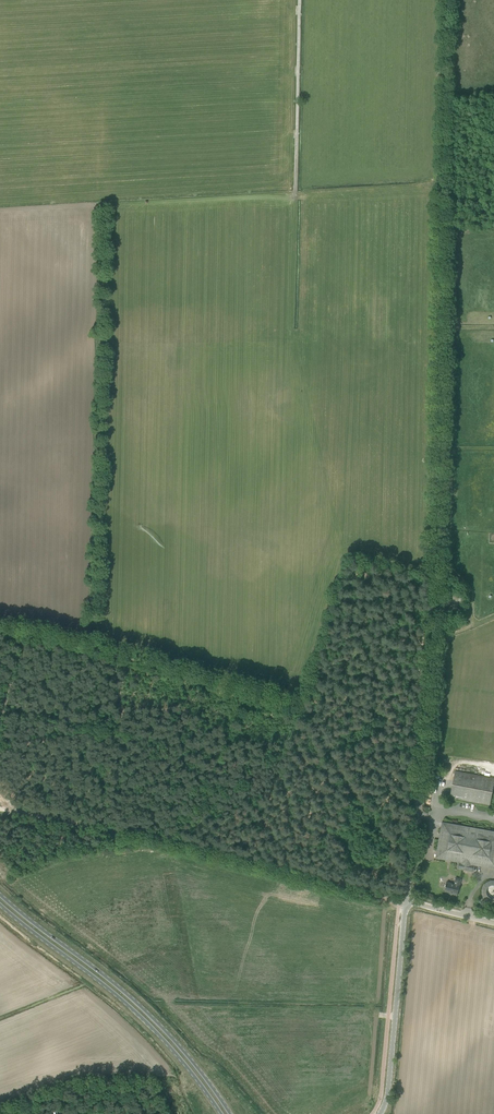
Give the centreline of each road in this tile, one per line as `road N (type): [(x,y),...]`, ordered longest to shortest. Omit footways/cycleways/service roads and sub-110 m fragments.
road 1 (unclassified): [(406,904),(439,598),(448,0)]
road 2 (track): [(399,904),(173,842),(0,809)]
road 3 (primary): [(230,1113),(141,1007),(0,894)]
road 4 (track): [(173,842),(208,753),(3,706)]
road 5 (primary): [(0,904),(136,1012),(221,1113)]
road 6 (track): [(29,630),(242,690)]
road 7 (unclassified): [(380,1113),(406,904)]
road 8 (track): [(242,690),(306,711),(349,783)]

